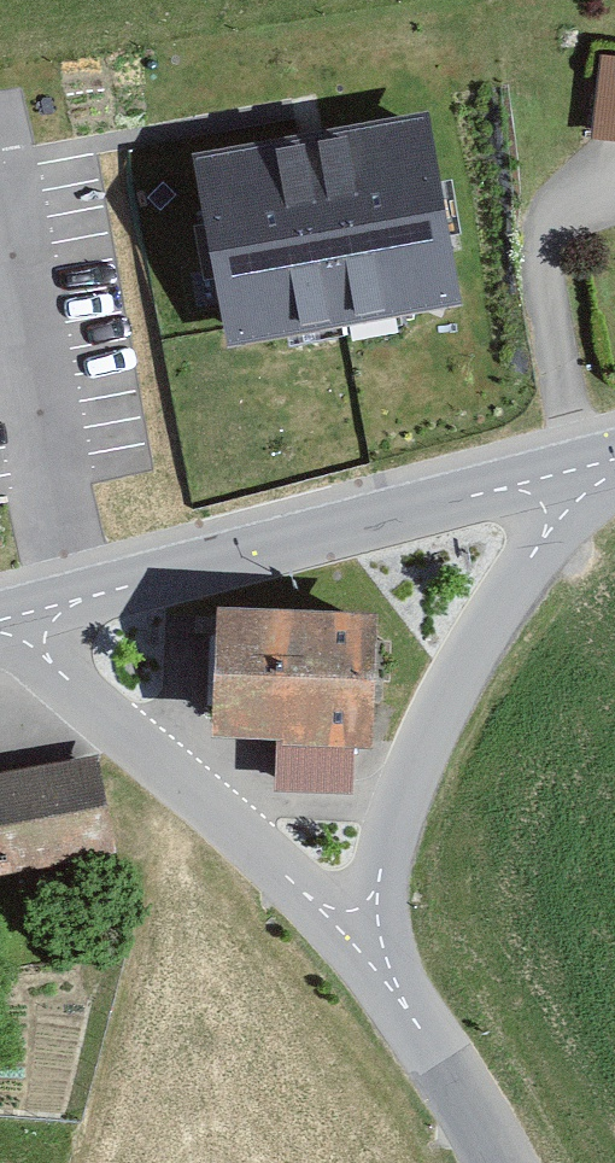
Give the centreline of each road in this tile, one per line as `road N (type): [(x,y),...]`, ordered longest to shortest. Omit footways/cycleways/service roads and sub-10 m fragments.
road 1 (tertiary): [(26,615),(581,470)]
road 2 (tertiary): [(581,470),(447,707),(368,939)]
road 3 (tertiary): [(368,939),(118,728),(42,653),(26,615)]
road 4 (tertiary): [(368,939),(487,1162)]

